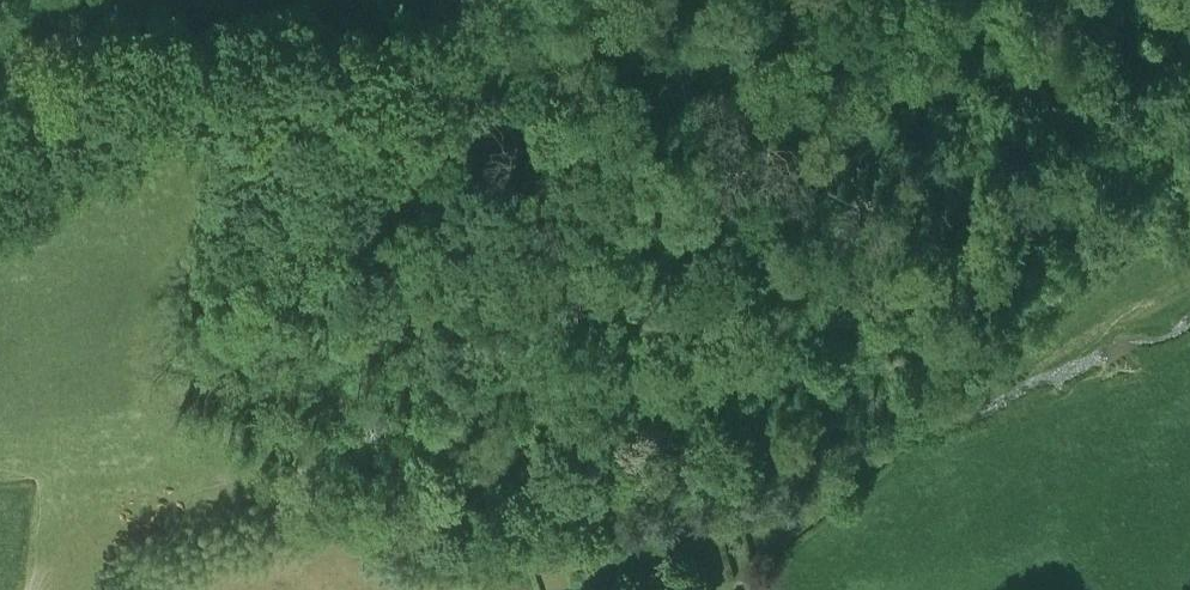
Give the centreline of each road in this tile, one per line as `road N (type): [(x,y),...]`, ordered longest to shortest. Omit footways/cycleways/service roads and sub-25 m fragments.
road 1 (track): [(844,366),(202,488),(33,575)]
road 2 (track): [(0,209),(147,111),(190,115),(298,159)]
road 3 (track): [(298,159),(383,161),(418,143),(462,84),(498,0)]
road 4 (track): [(1189,215),(970,318)]
road 5 (track): [(970,318),(844,366)]

